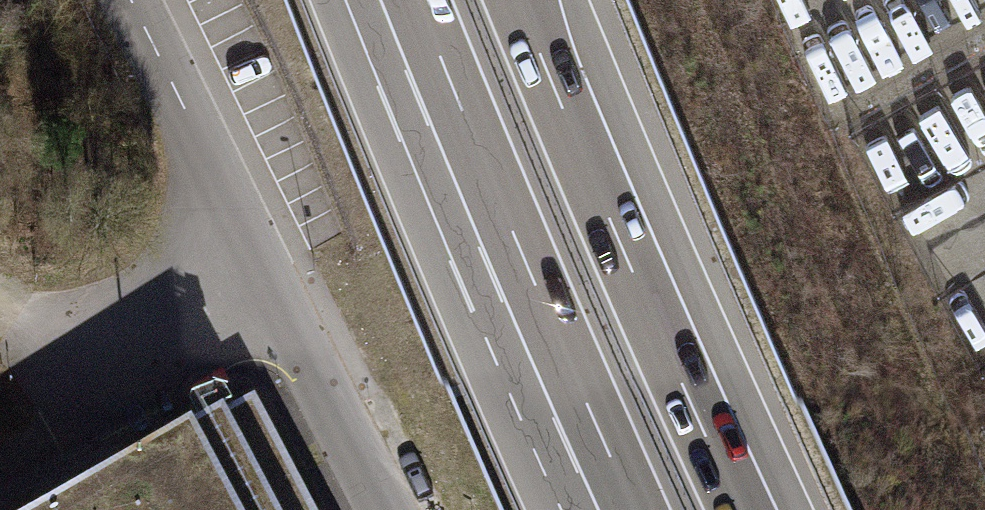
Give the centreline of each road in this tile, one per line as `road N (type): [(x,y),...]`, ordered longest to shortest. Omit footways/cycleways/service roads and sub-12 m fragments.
road 1 (residential): [(130,0),(214,171),(281,338),(373,509)]
road 2 (motorway): [(741,509),(522,0)]
road 3 (motorway): [(417,0),(636,509)]
road 4 (track): [(0,333),(107,428)]

